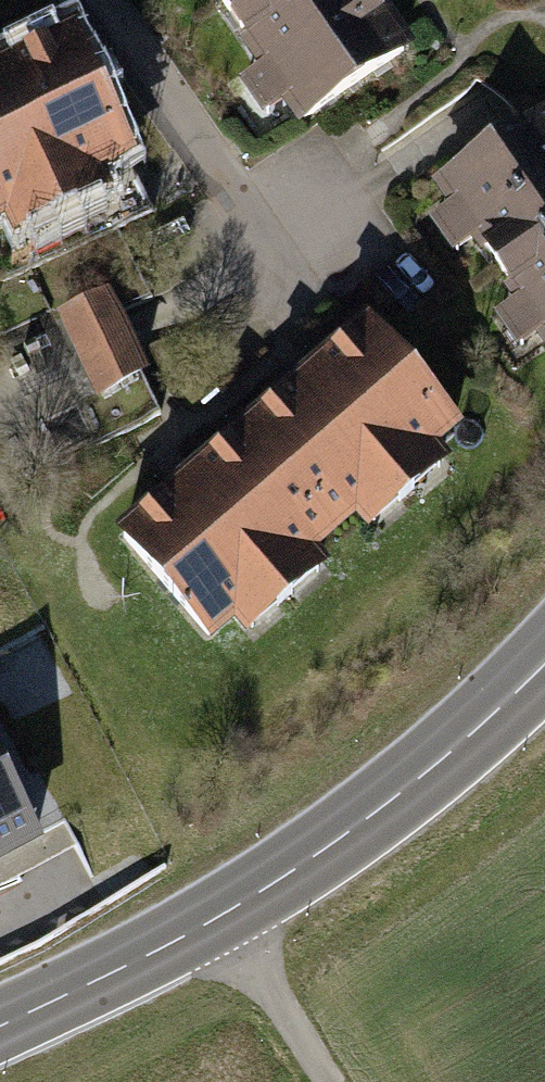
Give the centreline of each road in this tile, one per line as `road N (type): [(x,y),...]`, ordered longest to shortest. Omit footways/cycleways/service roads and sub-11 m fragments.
road 1 (secondary): [(0,1025),(222,916),(368,819),(544,663)]
road 2 (residential): [(97,0),(228,193),(302,237)]
road 3 (track): [(222,916),(325,1081)]

